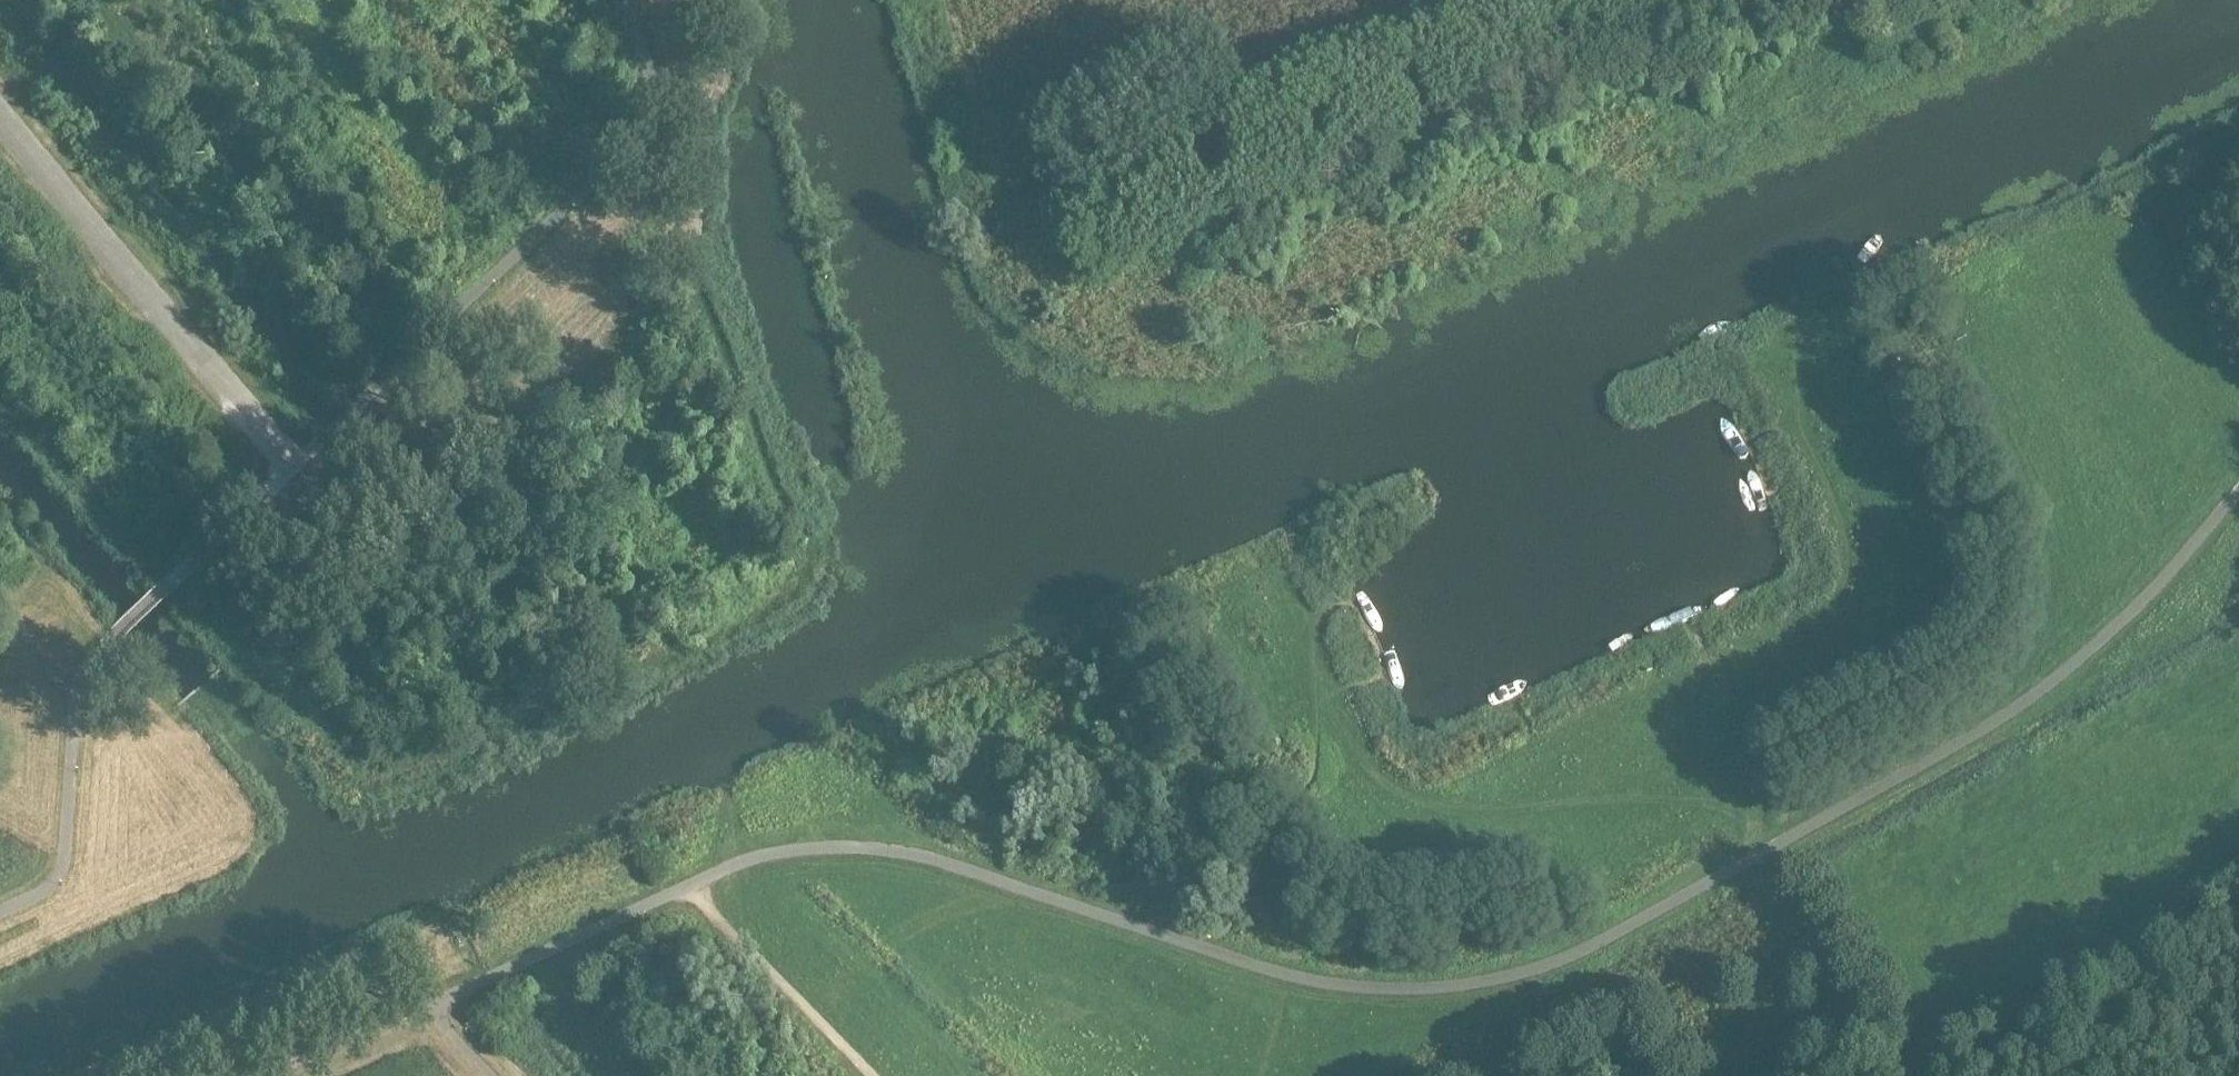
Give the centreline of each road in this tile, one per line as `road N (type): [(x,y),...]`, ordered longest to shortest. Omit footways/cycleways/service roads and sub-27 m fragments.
road 1 (unclassified): [(297,466),(0,117)]
road 2 (track): [(881,1075),(693,887)]

